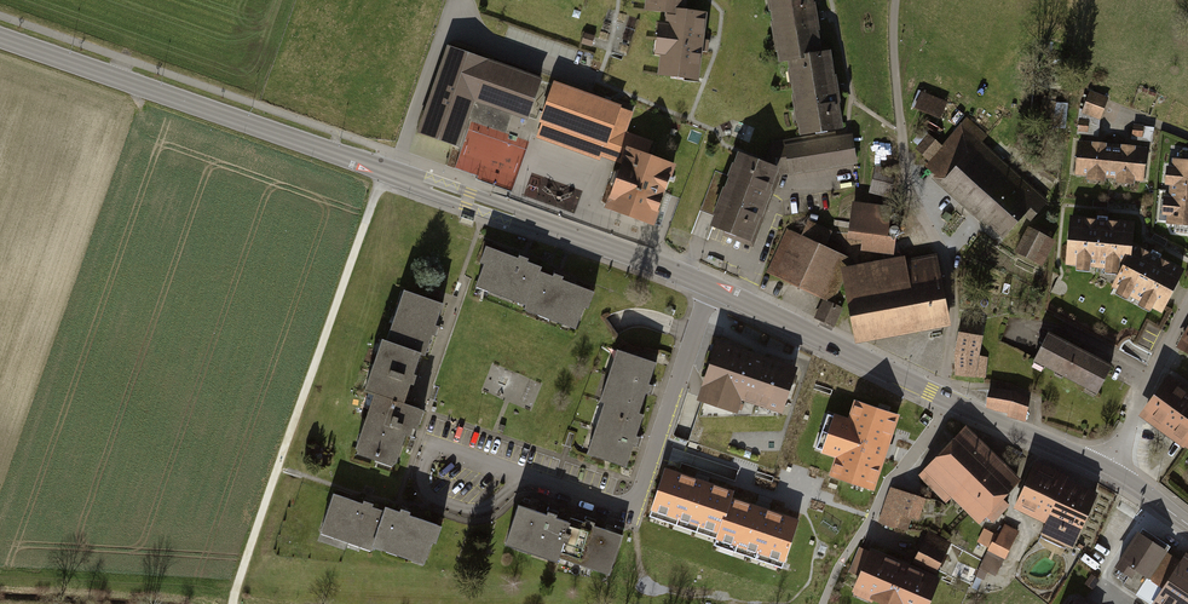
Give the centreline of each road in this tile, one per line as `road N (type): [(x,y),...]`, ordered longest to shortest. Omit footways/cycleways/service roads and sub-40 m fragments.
road 1 (residential): [(708,290),(0,39)]
road 2 (track): [(233,603),(382,171)]
road 3 (residential): [(708,290),(631,507),(614,508),(438,452)]
road 4 (residential): [(949,400),(708,290)]
road 5 (residential): [(1187,302),(1109,471)]
road 6 (residential): [(1109,471),(949,400)]
road 7 (residential): [(854,545),(949,400)]
road 8 (track): [(899,120),(897,0)]

